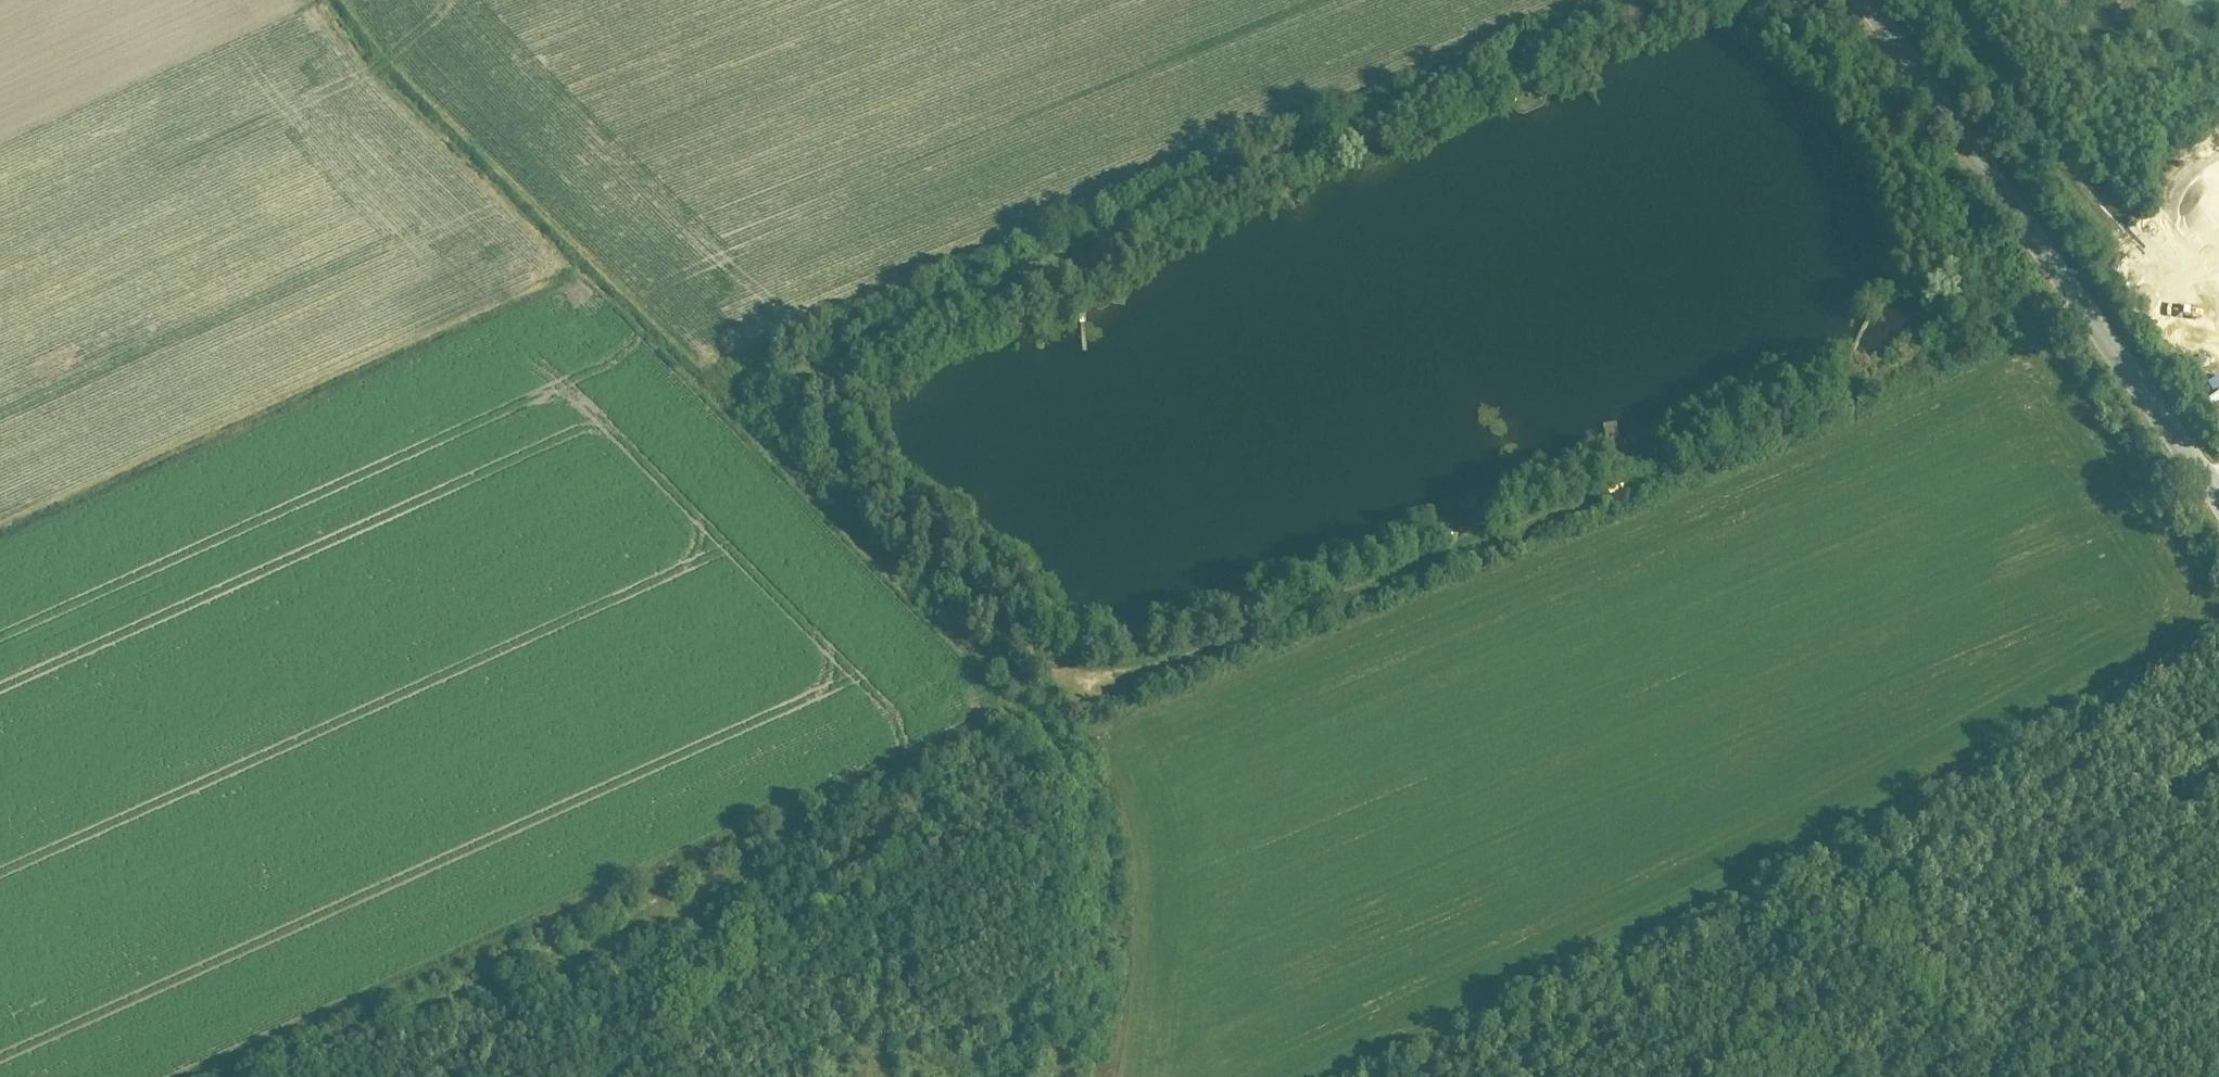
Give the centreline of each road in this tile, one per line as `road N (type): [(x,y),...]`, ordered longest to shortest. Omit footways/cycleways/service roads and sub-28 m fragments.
road 1 (unclassified): [(2218,497),(1865,0)]

